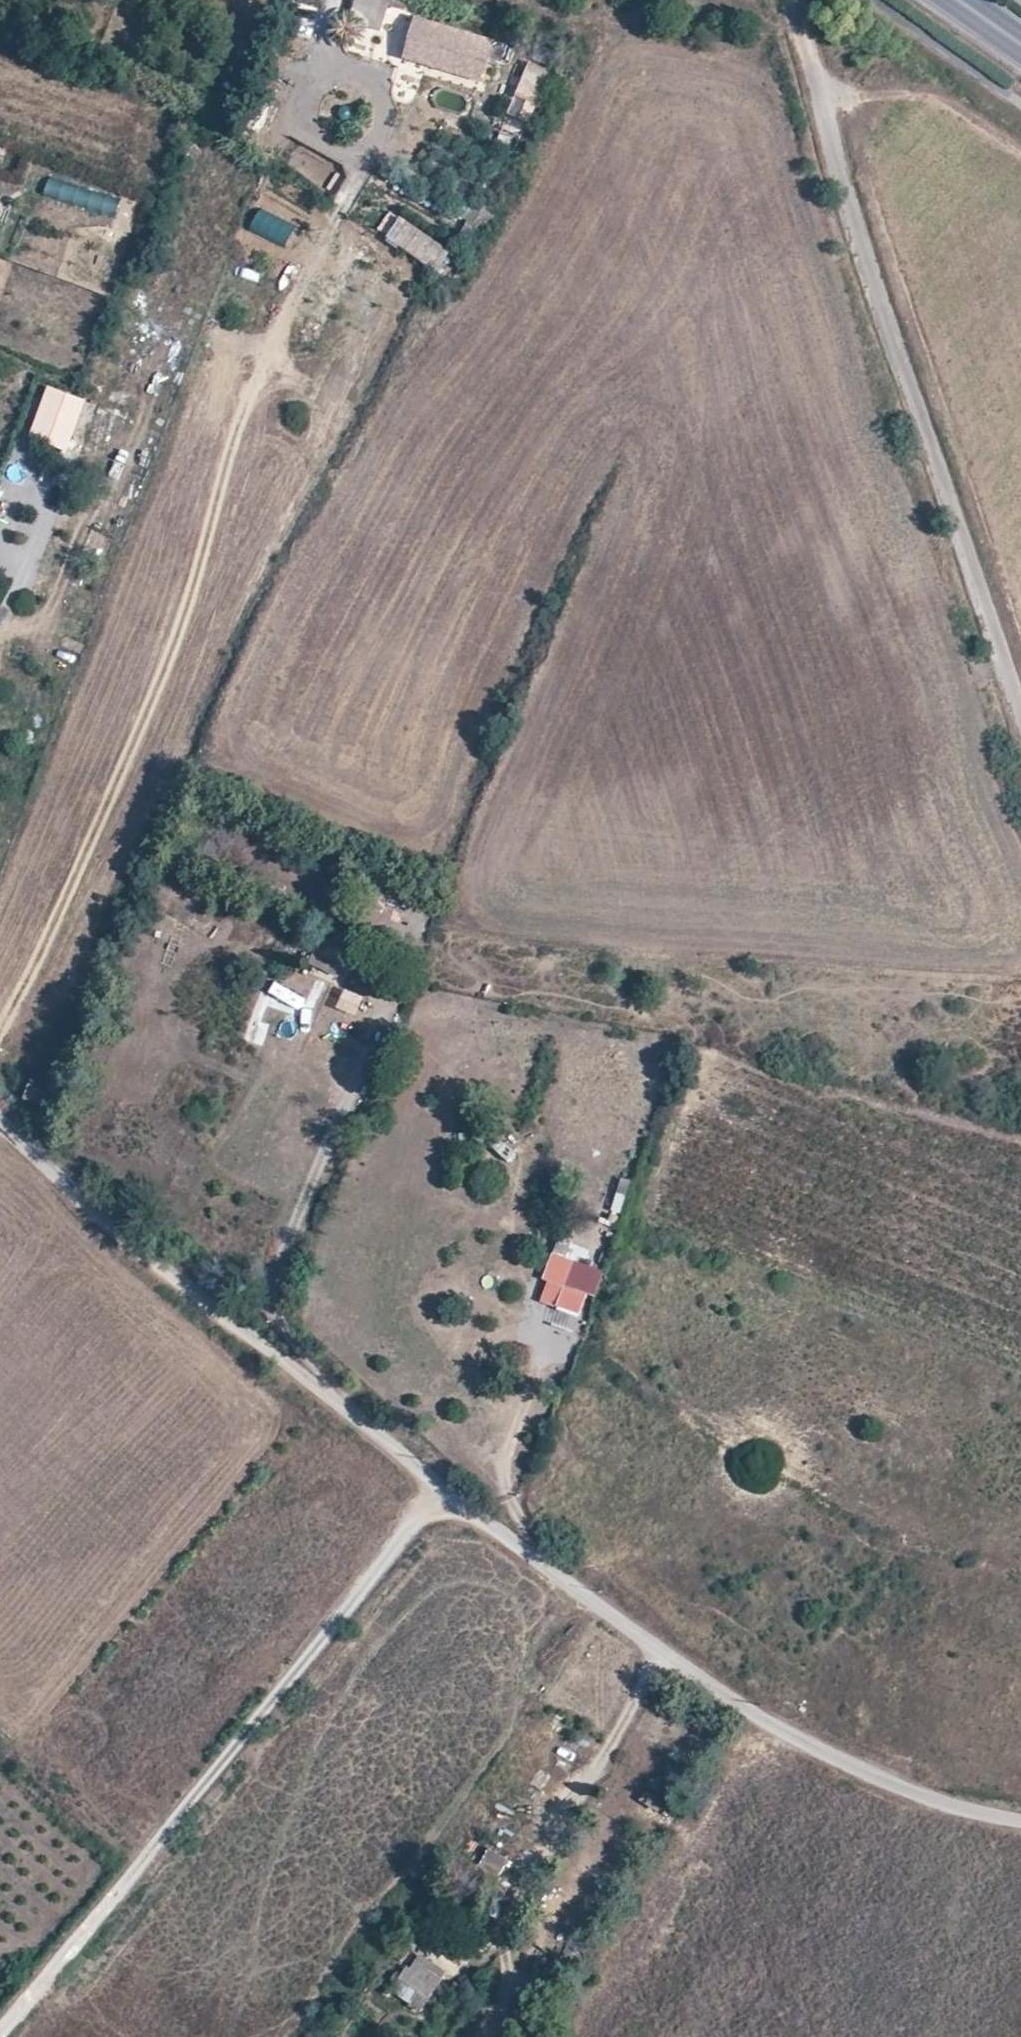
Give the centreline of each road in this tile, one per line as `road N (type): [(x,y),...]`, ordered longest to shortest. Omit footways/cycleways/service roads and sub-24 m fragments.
road 1 (unclassified): [(1020,719),(796,30)]
road 2 (unclassified): [(0,2023),(419,1533),(460,1500)]
road 3 (unclassified): [(460,1500),(760,1720),(910,1793),(1020,1822)]
road 4 (unclassified): [(0,1121),(148,1255),(460,1500)]

